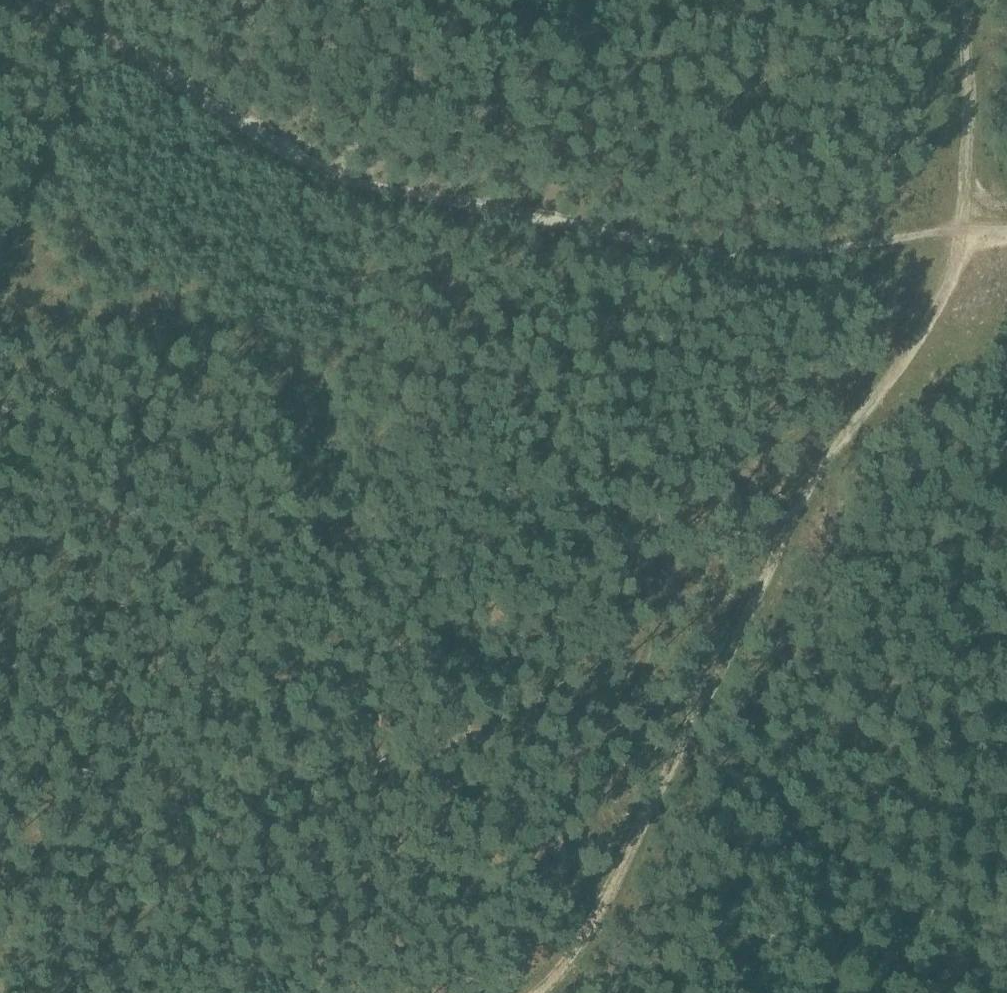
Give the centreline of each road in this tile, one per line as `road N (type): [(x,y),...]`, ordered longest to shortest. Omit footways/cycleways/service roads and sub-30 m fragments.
road 1 (track): [(525,992),(634,889),(807,519),(894,385),(954,265),(967,217),(975,78),(969,0)]

